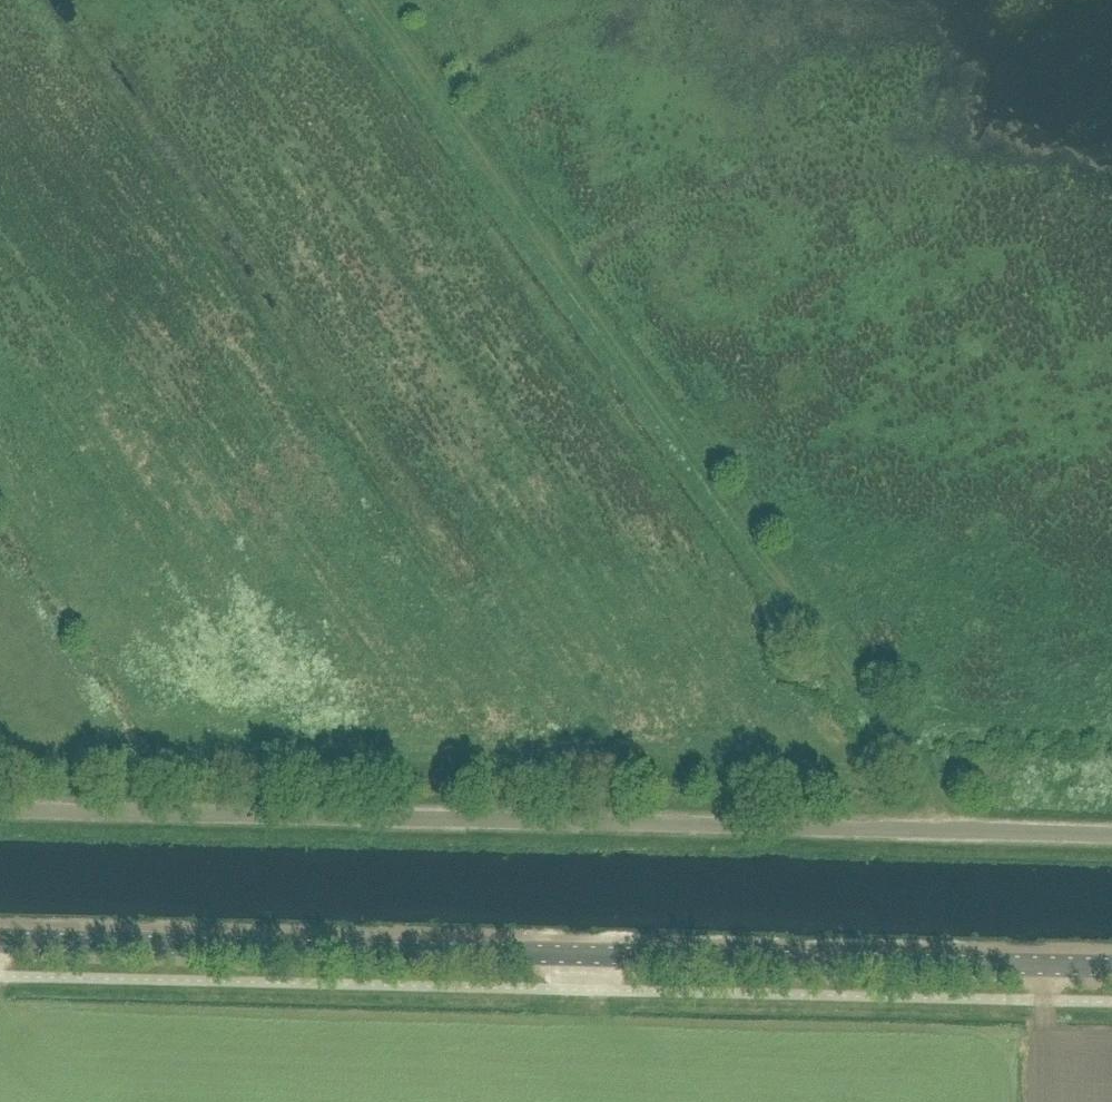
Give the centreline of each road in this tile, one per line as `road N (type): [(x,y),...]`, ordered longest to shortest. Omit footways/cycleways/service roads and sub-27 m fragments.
road 1 (tertiary): [(1111,968),(0,941)]
road 2 (unclassified): [(1111,835),(0,810)]
road 3 (track): [(364,0),(920,784),(930,831)]

